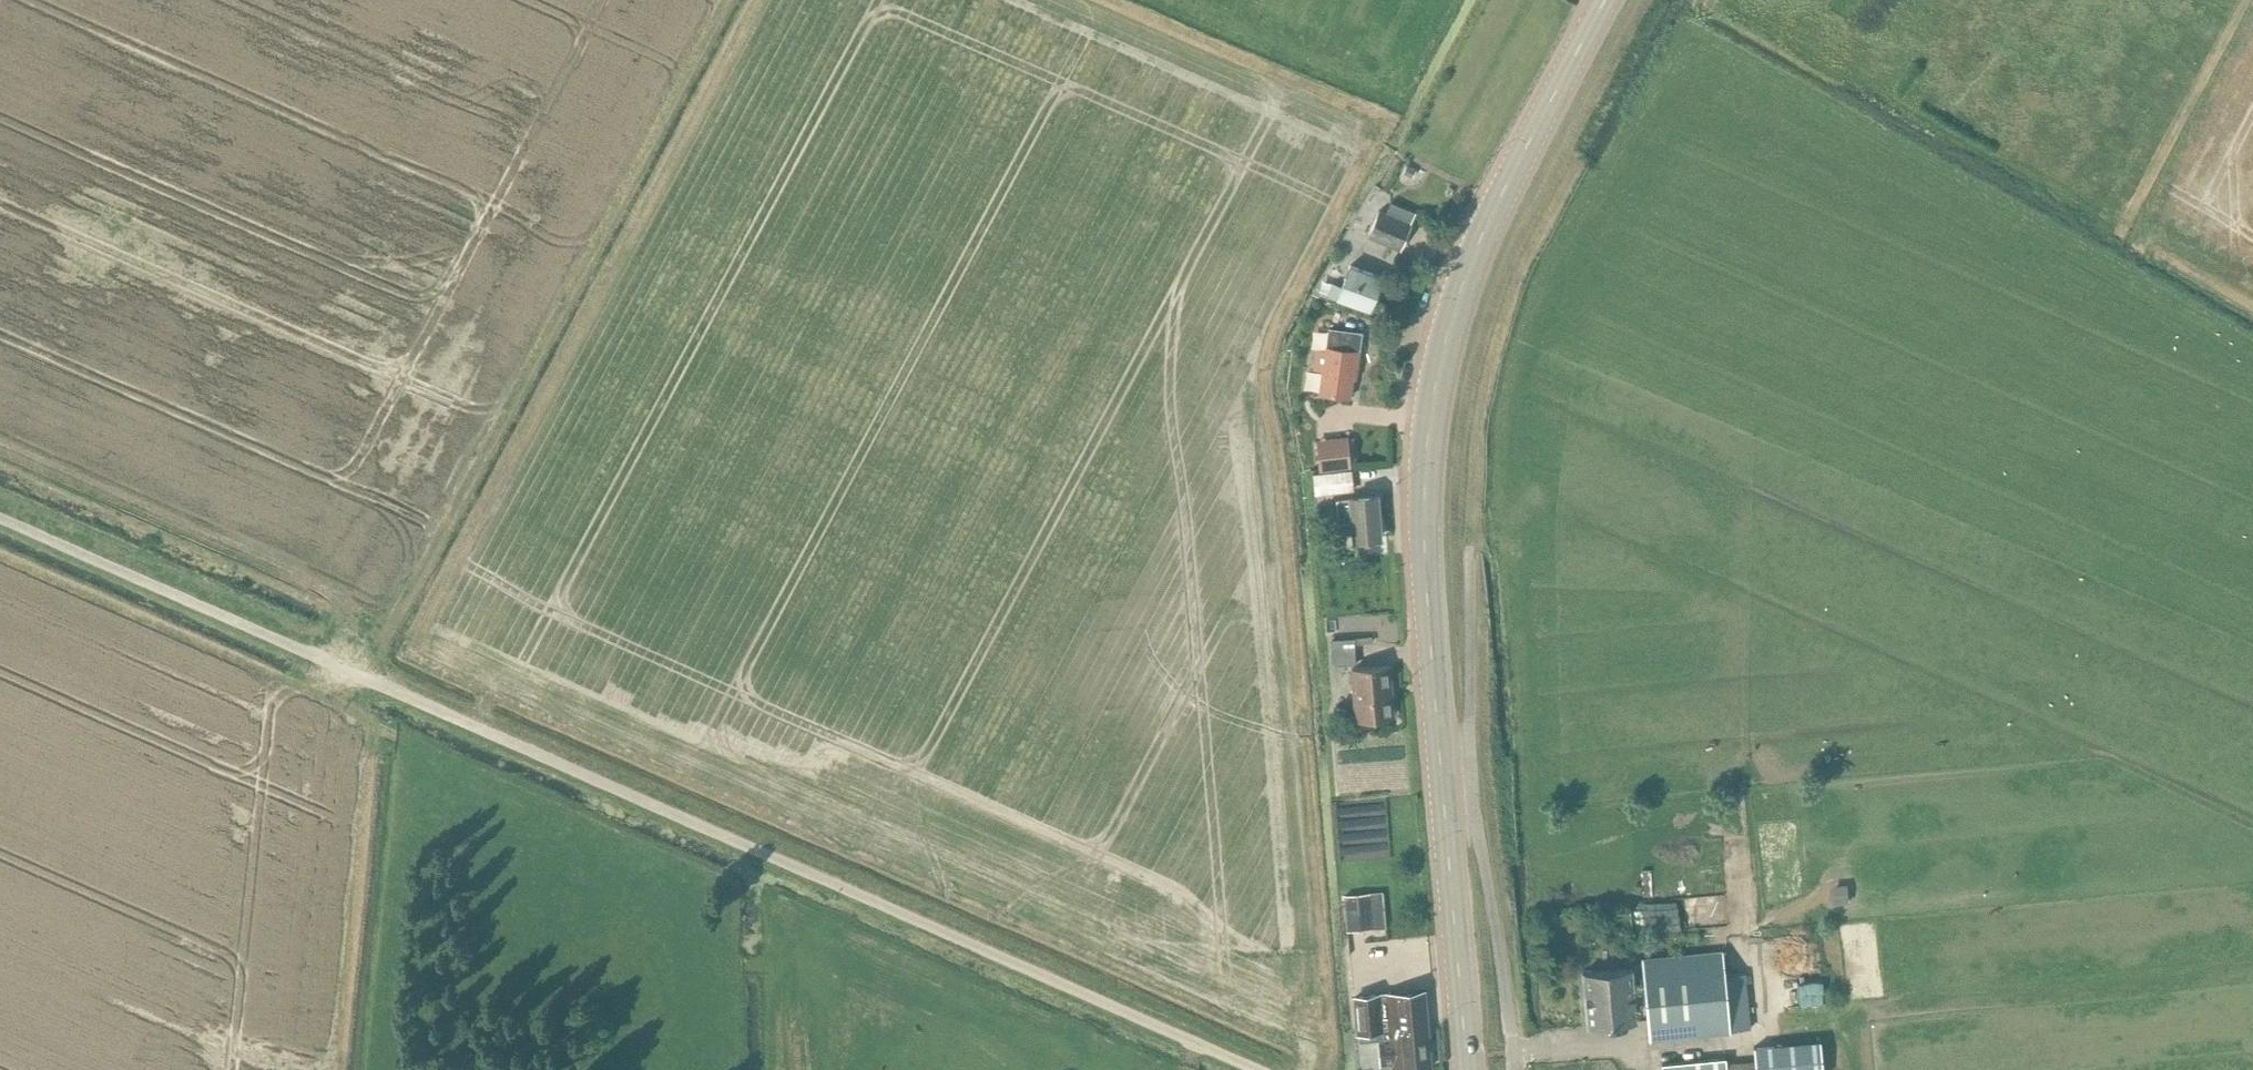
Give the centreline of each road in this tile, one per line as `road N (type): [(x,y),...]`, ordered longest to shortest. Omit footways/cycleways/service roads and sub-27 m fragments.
road 1 (track): [(1257,1069),(0,519)]
road 2 (tertiary): [(1467,1069),(1427,599),(1429,415),(1453,311),(1481,237),(1607,0)]
road 3 (track): [(329,691),(373,715),(396,740),(724,889),(728,1069)]
road 4 (track): [(1442,787),(1470,715),(1469,547)]
road 5 (track): [(775,1069),(773,965),(725,967)]
road 6 (track): [(370,607),(313,724)]

